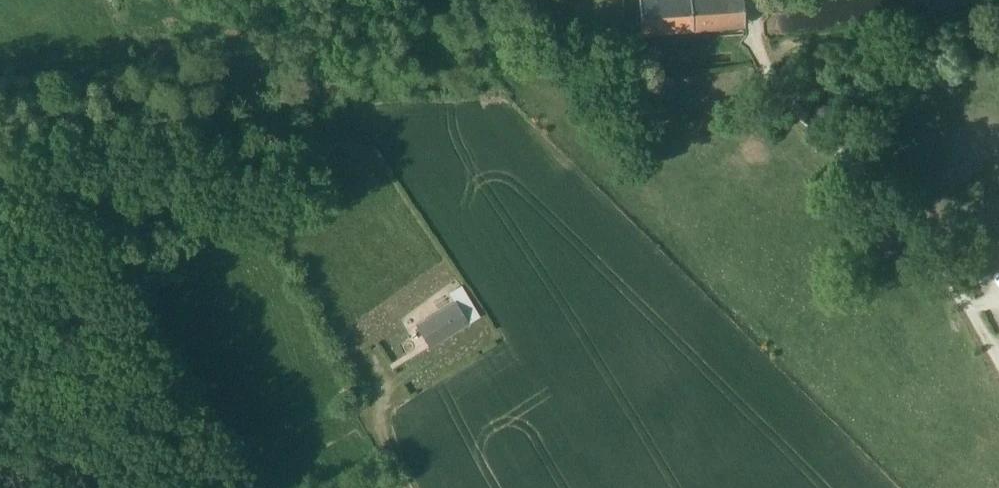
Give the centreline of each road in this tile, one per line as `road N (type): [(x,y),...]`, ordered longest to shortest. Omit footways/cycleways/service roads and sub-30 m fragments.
road 1 (track): [(998,363),(911,228),(768,75),(753,0)]
road 2 (track): [(409,487),(378,432),(373,368)]

